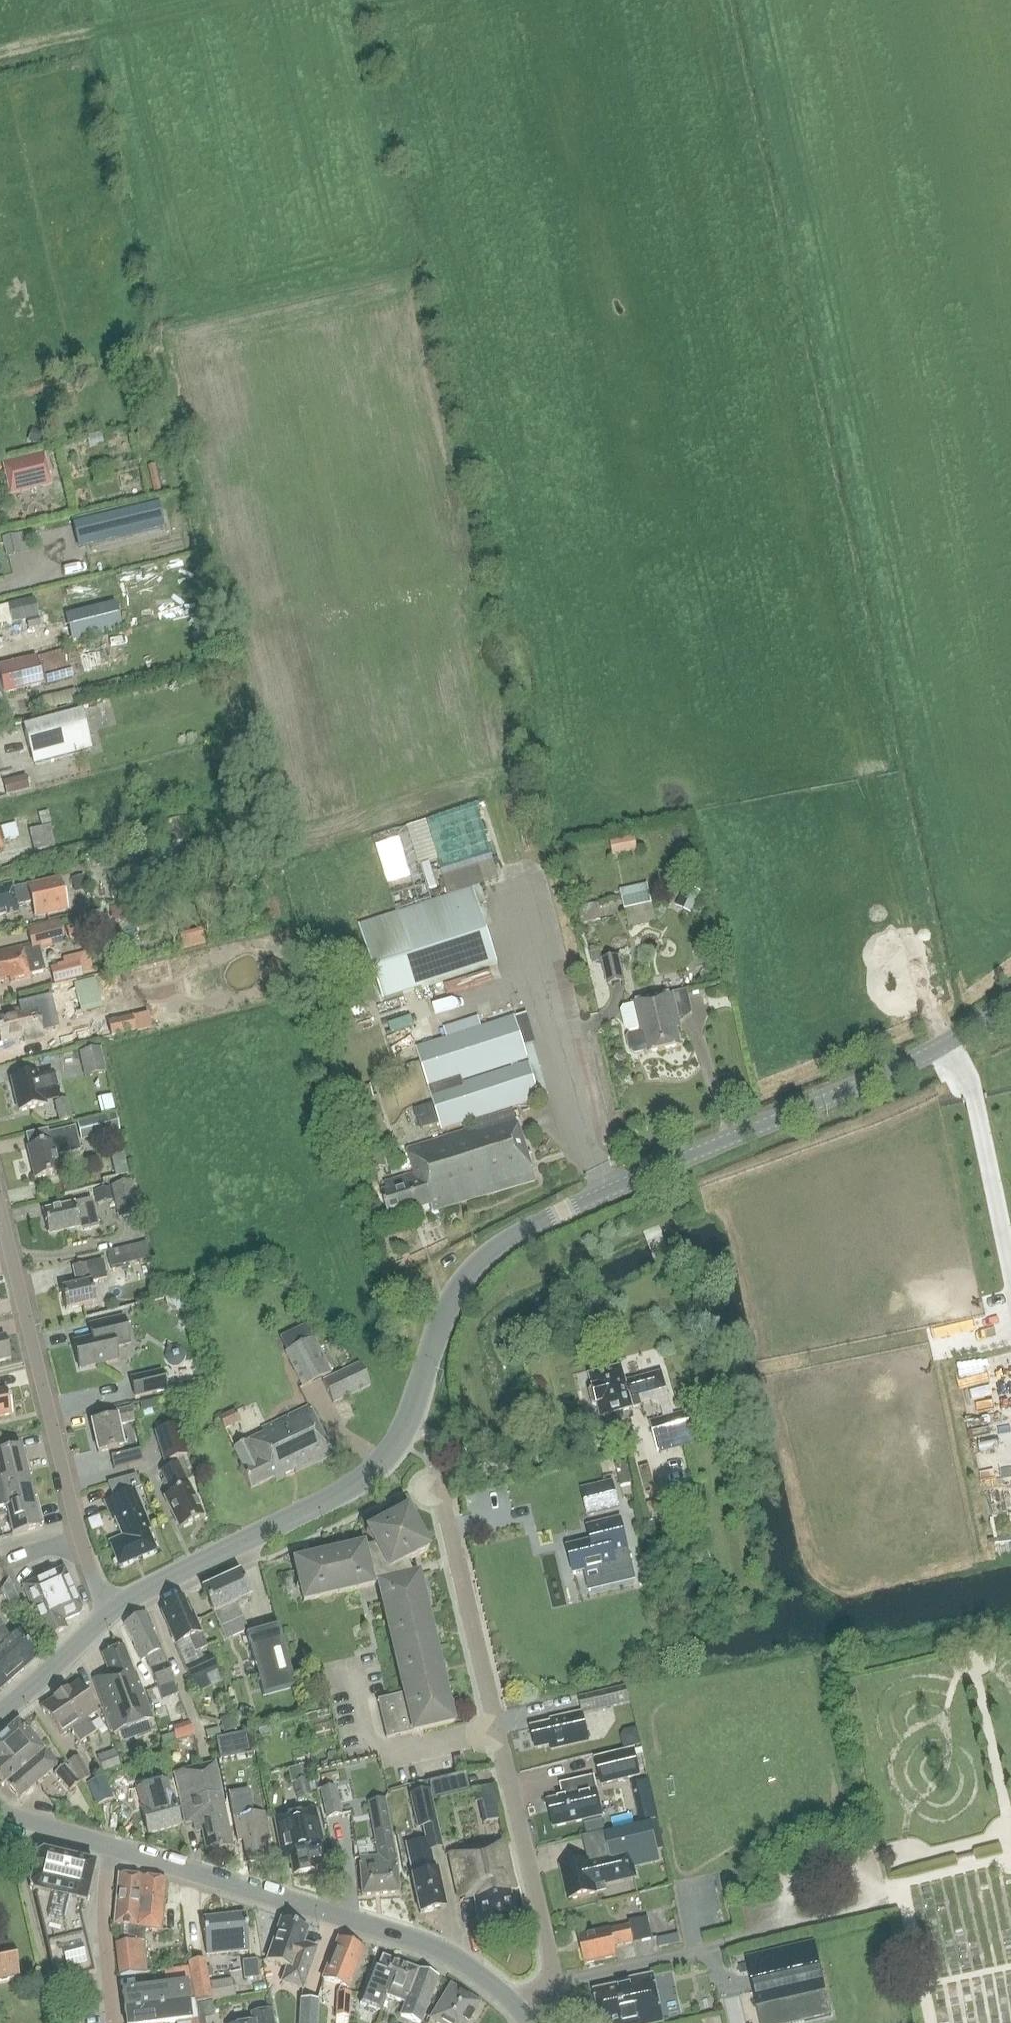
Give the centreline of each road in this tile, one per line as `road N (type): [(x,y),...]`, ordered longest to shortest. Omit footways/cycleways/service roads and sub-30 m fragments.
road 1 (tertiary): [(106,1619),(145,1590),(349,1485),(384,1458),(408,1426),(445,1306),(497,1244),(908,1067),(1010,1005)]
road 2 (residential): [(527,2016),(546,1992),(552,1957),(439,1493)]
road 3 (residential): [(527,2016),(436,1949),(109,1847)]
road 4 (unclassified): [(106,1619),(0,1205)]
road 5 (residential): [(114,2022),(105,1929),(109,1847)]
road 6 (tertiary): [(0,1713),(106,1619)]

